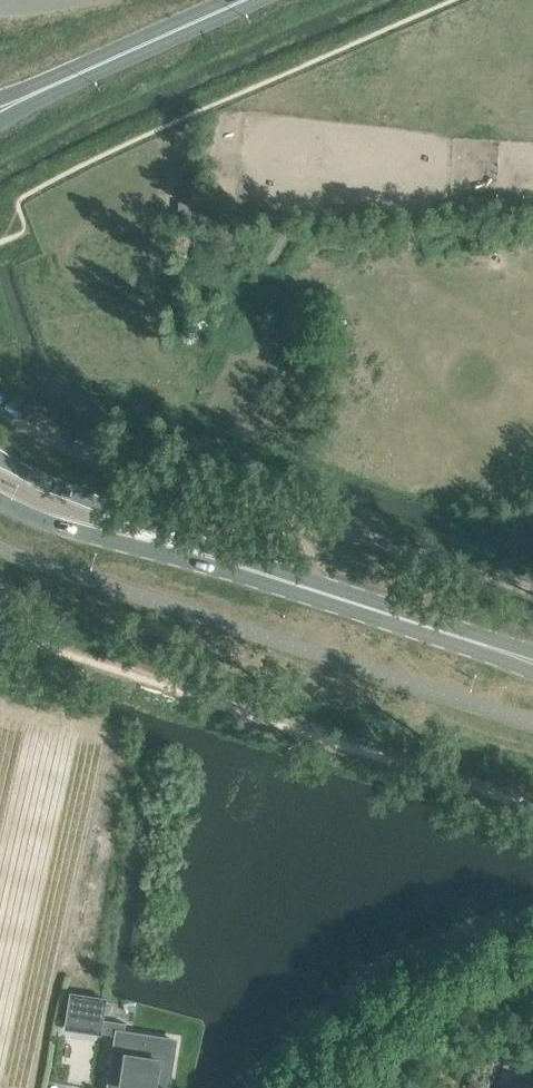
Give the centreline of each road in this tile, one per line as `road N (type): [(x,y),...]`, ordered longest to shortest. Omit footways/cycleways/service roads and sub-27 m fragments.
road 1 (secondary): [(532,665),(58,509),(0,472)]
road 2 (primary): [(243,0),(0,108)]

